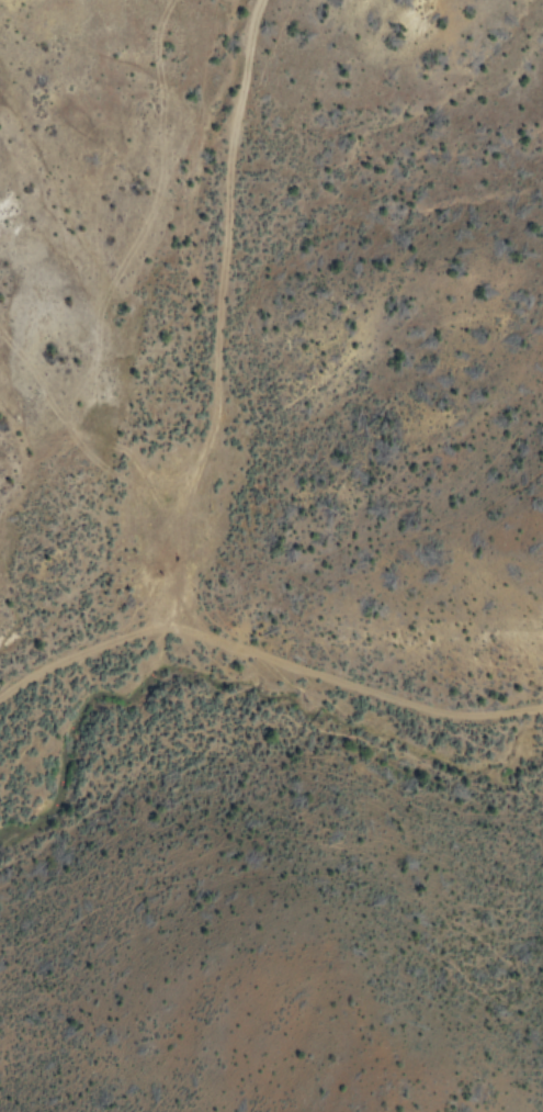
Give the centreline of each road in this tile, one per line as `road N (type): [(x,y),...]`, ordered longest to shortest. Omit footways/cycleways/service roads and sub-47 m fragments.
road 1 (residential): [(177,620),(256,259),(271,0)]
road 2 (residential): [(0,691),(66,647),(177,620),(340,666),(542,681)]

